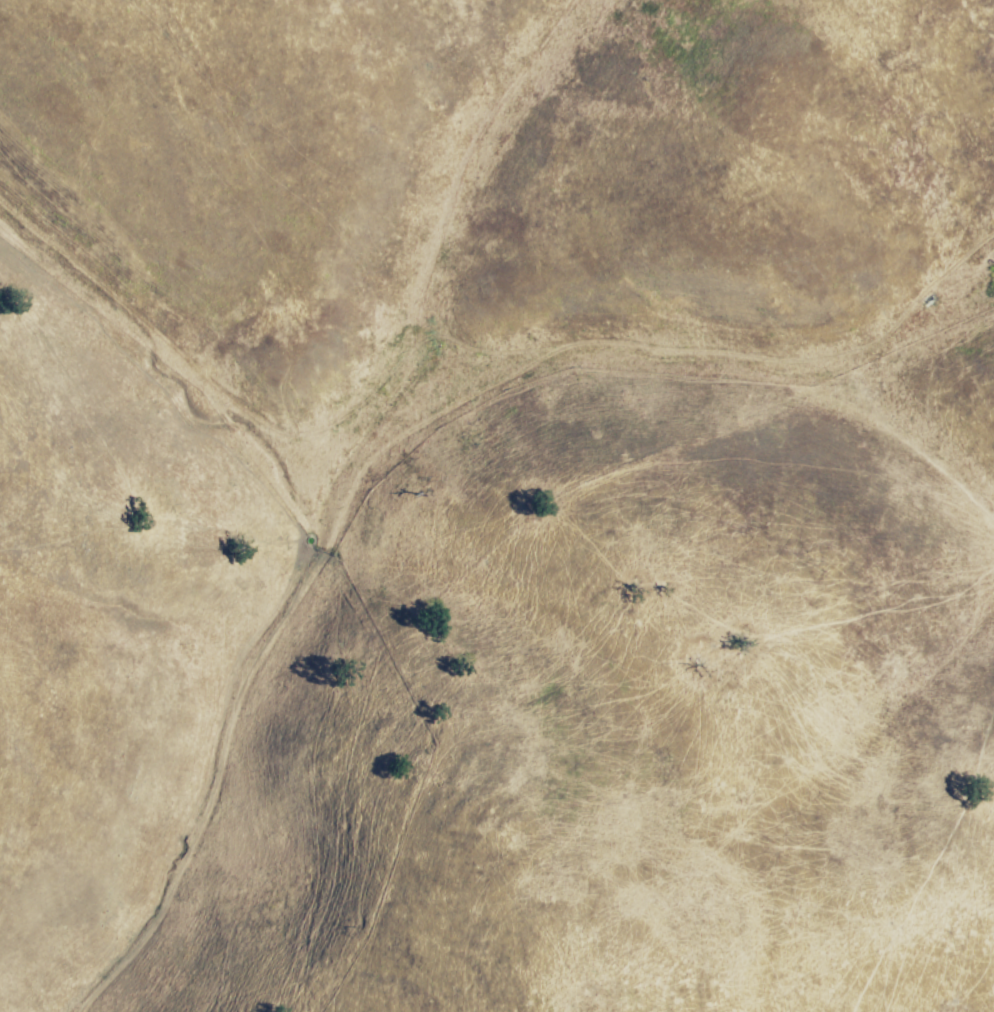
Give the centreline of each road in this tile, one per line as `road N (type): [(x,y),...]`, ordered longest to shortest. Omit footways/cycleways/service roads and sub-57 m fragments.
road 1 (track): [(88,1011),(172,886),(218,744),(290,623),(339,506),(390,446),(578,345),(873,342),(945,287),(993,273)]
road 2 (track): [(339,506),(0,211)]

